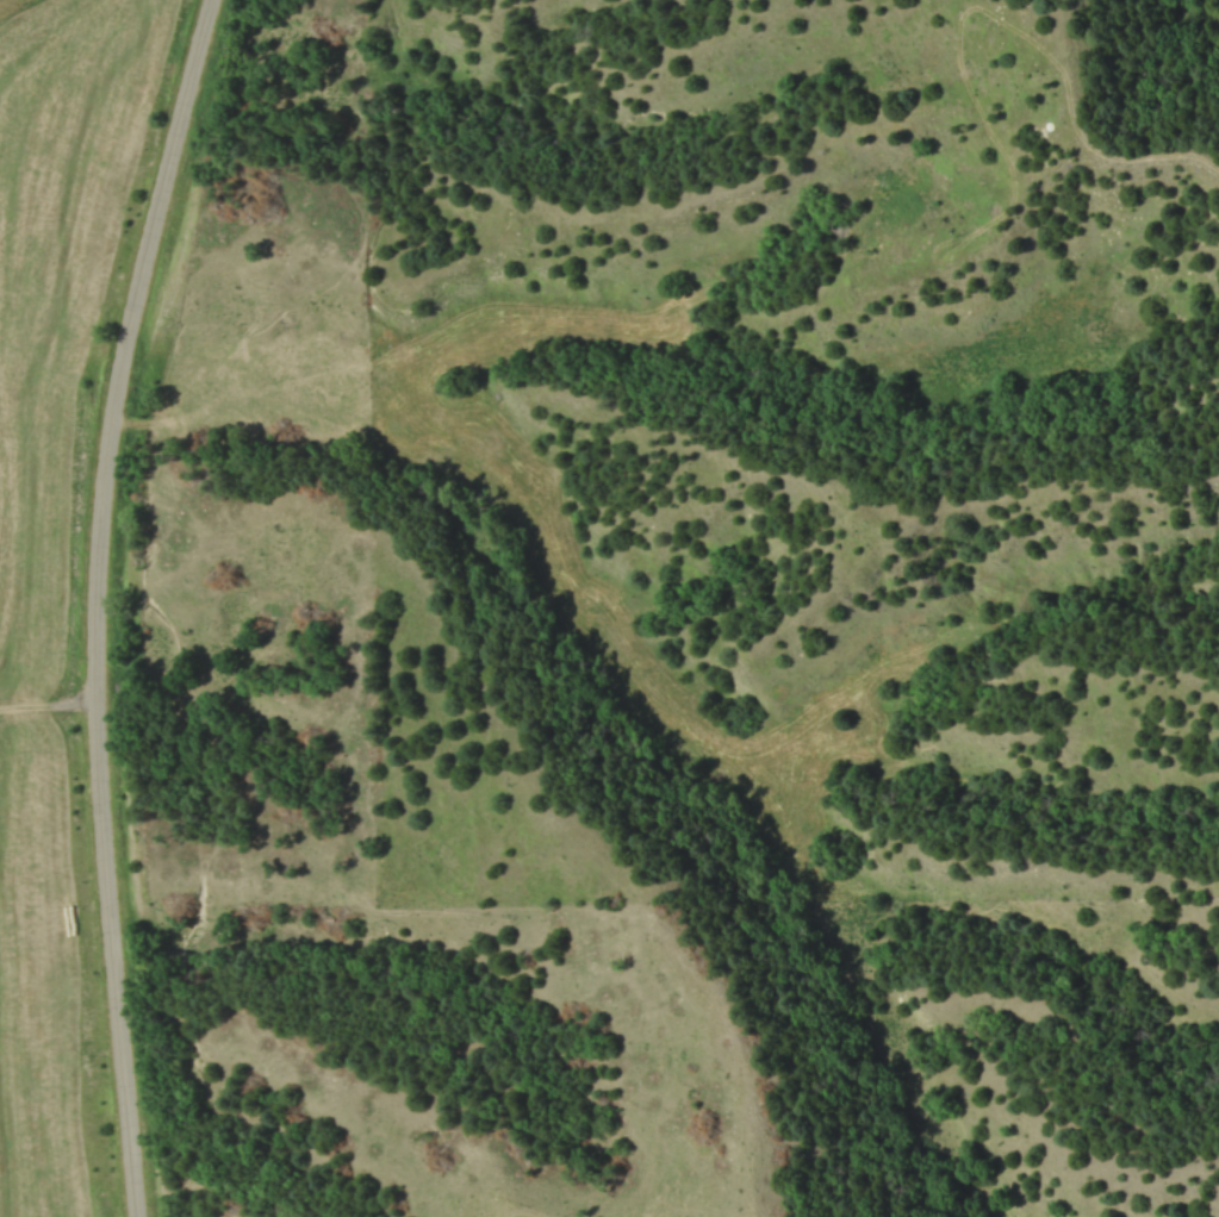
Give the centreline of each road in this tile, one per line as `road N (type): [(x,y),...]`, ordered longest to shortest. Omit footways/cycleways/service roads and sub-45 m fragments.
road 1 (tertiary): [(140,1216),(94,612),(108,436),(128,327),(213,0)]

